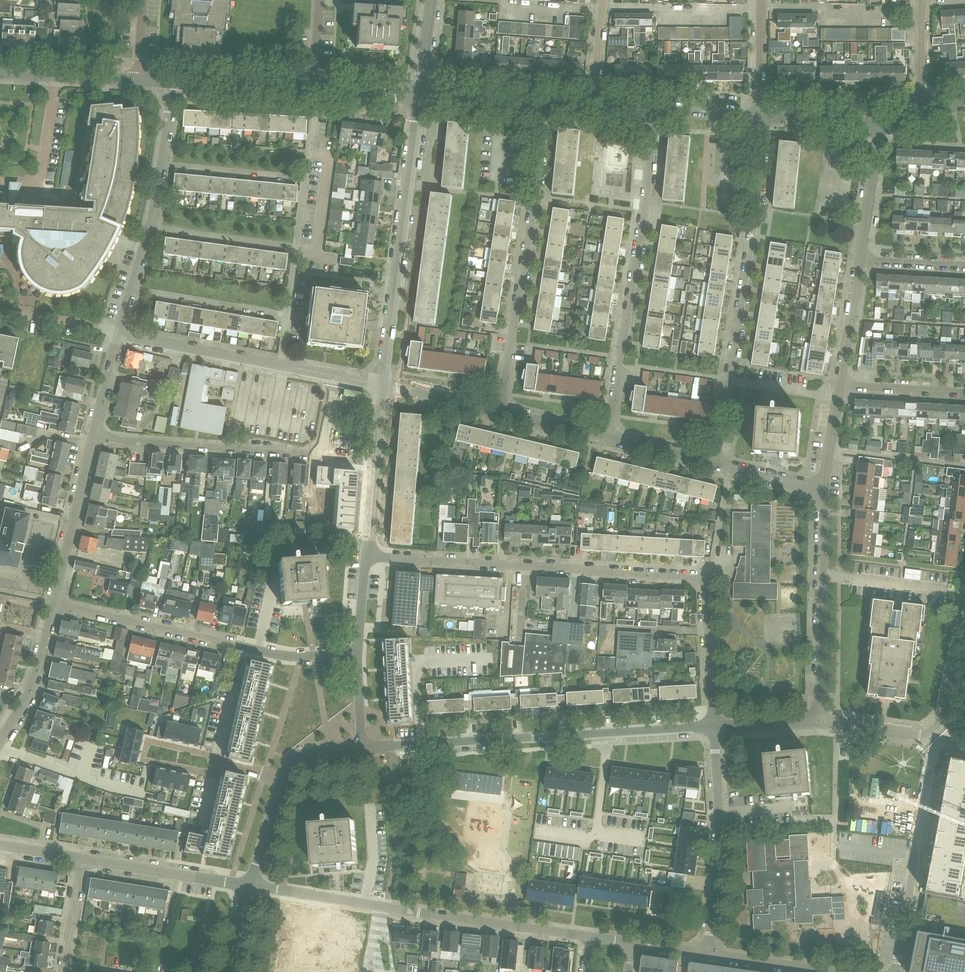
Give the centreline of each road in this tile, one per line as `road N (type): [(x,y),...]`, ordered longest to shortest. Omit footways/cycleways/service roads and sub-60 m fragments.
road 1 (unclassified): [(715,727),(702,580),(366,556)]
road 2 (residential): [(362,747),(715,727)]
road 3 (unclassified): [(714,464),(755,199),(760,117)]
road 4 (residential): [(590,938),(250,885)]
road 5 (unclassified): [(605,437),(643,219),(652,111)]
road 6 (unclassified): [(499,413),(534,197),(540,104)]
road 7 (residential): [(90,436),(307,452),(323,441),(337,376)]
road 8 (unclassified): [(381,385),(420,97)]
road 9 (residential): [(281,366),(315,91)]
road 10 (residential): [(118,333),(153,199),(170,82)]
road 11 (residential): [(301,656),(54,605)]
road 12 (residential): [(897,971),(937,738)]
road 13 (residential): [(819,722),(821,488)]
road 14 (unclassified): [(708,953),(721,854),(715,727)]
road 15 (residential): [(216,763),(213,775),(143,759),(147,740),(218,756)]
road 16 (residential): [(54,605),(90,436)]
road 17 (unclassified): [(366,556),(381,385)]
road 18 (residential): [(250,885),(83,858)]
road 19 (residential): [(281,366),(118,333)]
road 20 (residential): [(0,743),(25,700),(54,605)]
road 21 (tertiary): [(170,82),(315,91)]
road 22 (tertiary): [(0,72),(139,80)]
road 23 (residential): [(859,259),(881,125)]
road 24 (residential): [(841,971),(708,953)]
road 25 (residential): [(838,386),(859,259)]
road 26 (unclassified): [(964,396),(838,386)]
road 27 (residential): [(499,413),(381,385)]
road 28 (tertiary): [(881,125),(760,117)]
road 29 (tertiary): [(540,104),(420,97)]

